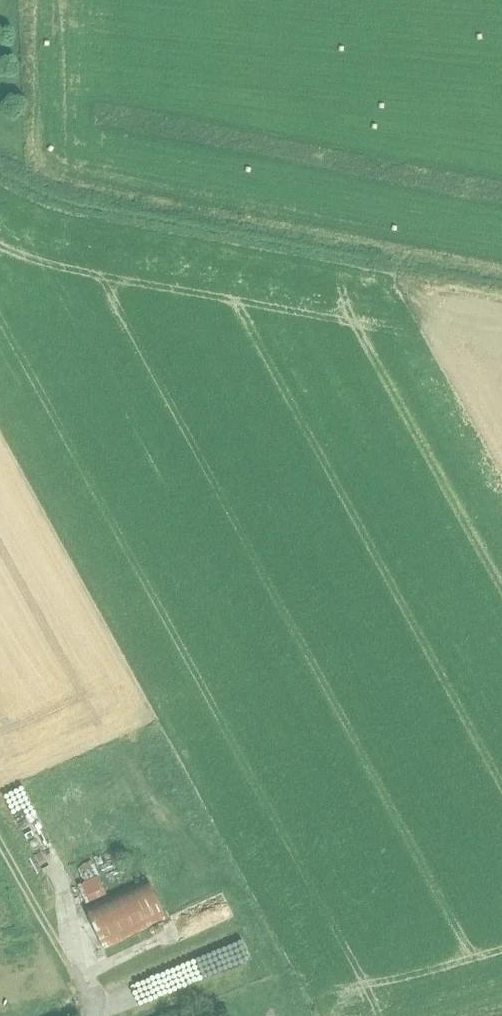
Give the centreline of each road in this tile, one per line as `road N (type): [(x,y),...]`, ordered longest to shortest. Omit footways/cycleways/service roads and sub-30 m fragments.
road 1 (track): [(0,840),(55,939),(79,935)]

